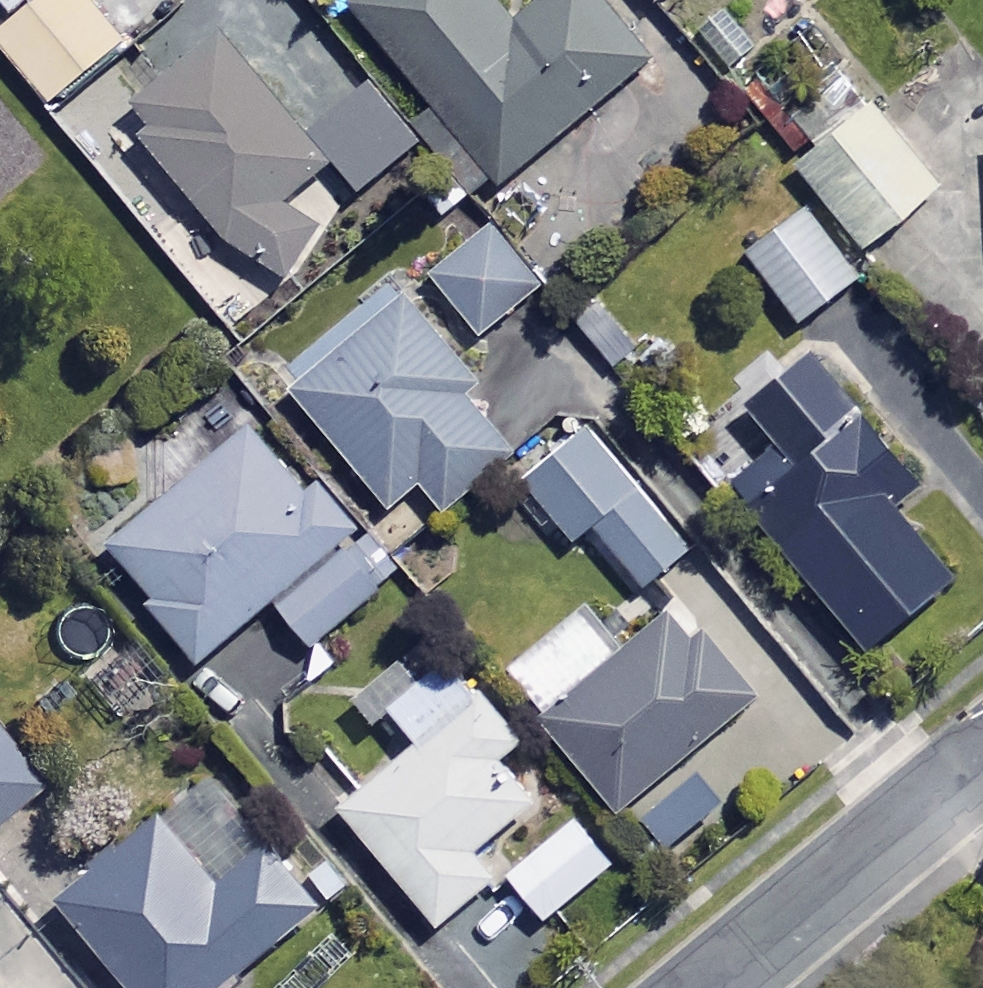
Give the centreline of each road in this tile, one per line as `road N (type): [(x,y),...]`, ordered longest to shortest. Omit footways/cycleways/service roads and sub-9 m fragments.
road 1 (residential): [(708,987),(982,760)]

